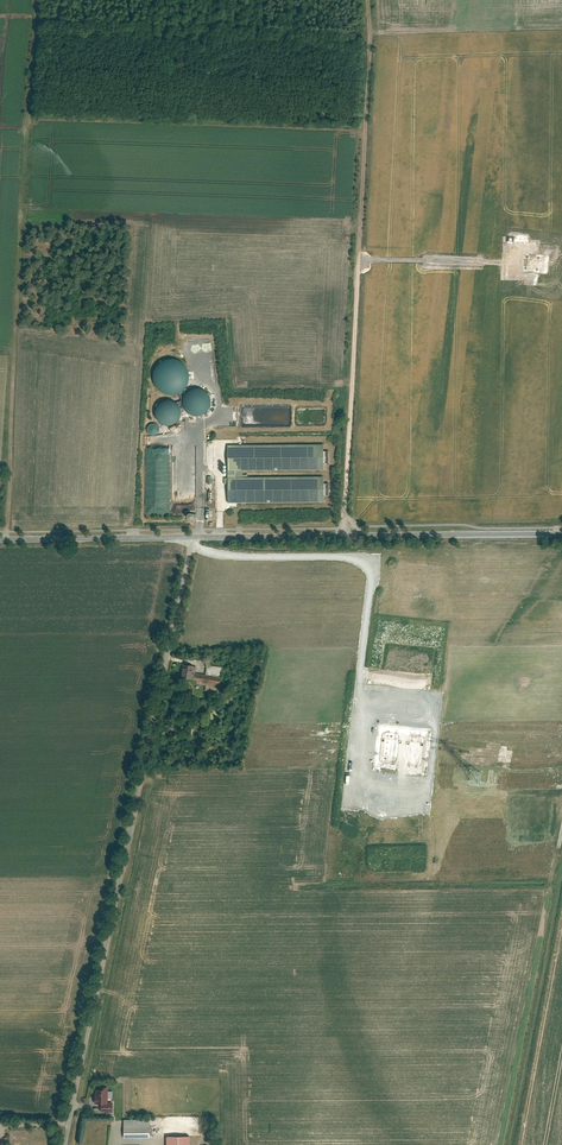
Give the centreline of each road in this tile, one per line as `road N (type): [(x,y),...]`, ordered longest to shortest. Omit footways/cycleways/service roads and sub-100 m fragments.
road 1 (unclassified): [(192,539),(66,1144)]
road 2 (track): [(36,0),(3,541)]
road 3 (track): [(343,535),(366,0)]
road 4 (tertiary): [(192,539),(561,535)]
road 5 (tertiary): [(0,541),(192,539)]
road 6 (track): [(227,224),(360,233)]

